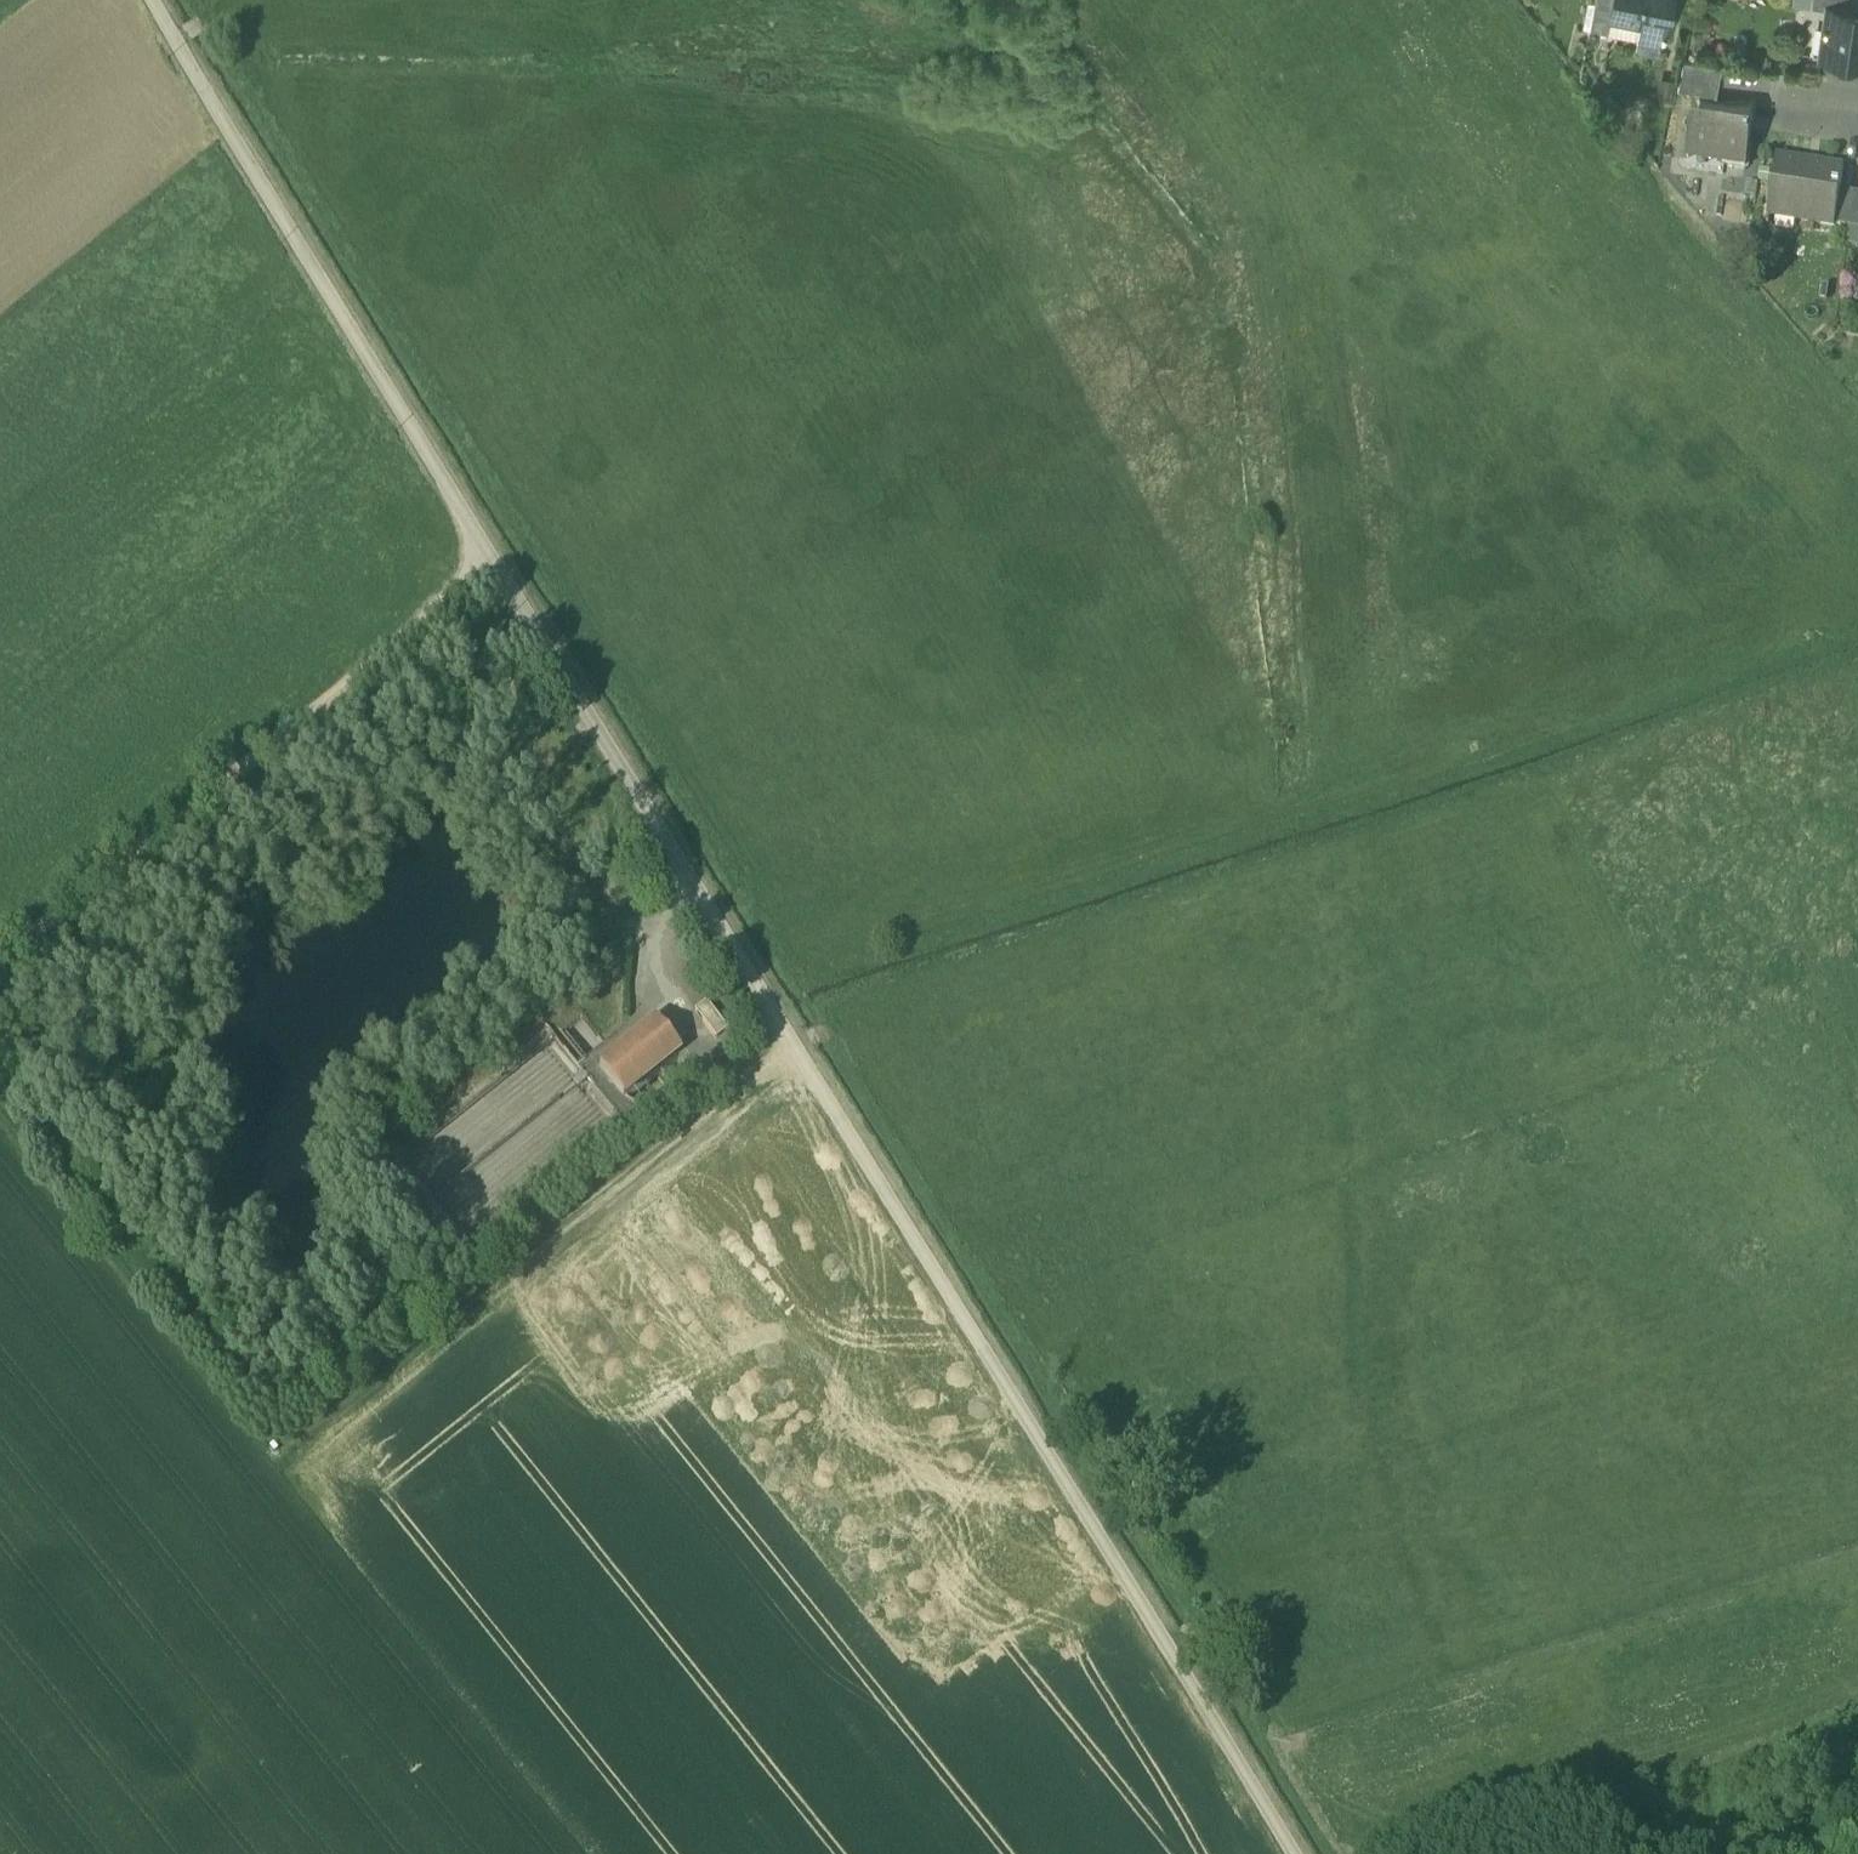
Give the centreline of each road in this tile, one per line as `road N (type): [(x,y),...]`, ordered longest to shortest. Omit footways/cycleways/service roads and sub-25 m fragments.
road 1 (unclassified): [(153,0),(1288,1853)]
road 2 (track): [(496,567),(0,961)]

